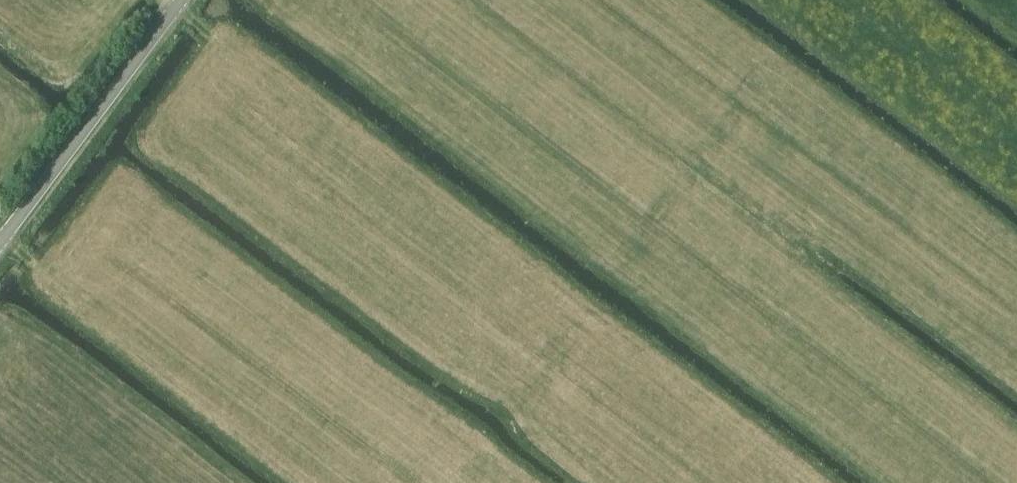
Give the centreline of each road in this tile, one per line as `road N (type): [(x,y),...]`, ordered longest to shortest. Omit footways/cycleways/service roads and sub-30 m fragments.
road 1 (unclassified): [(0,243),(181,0)]

